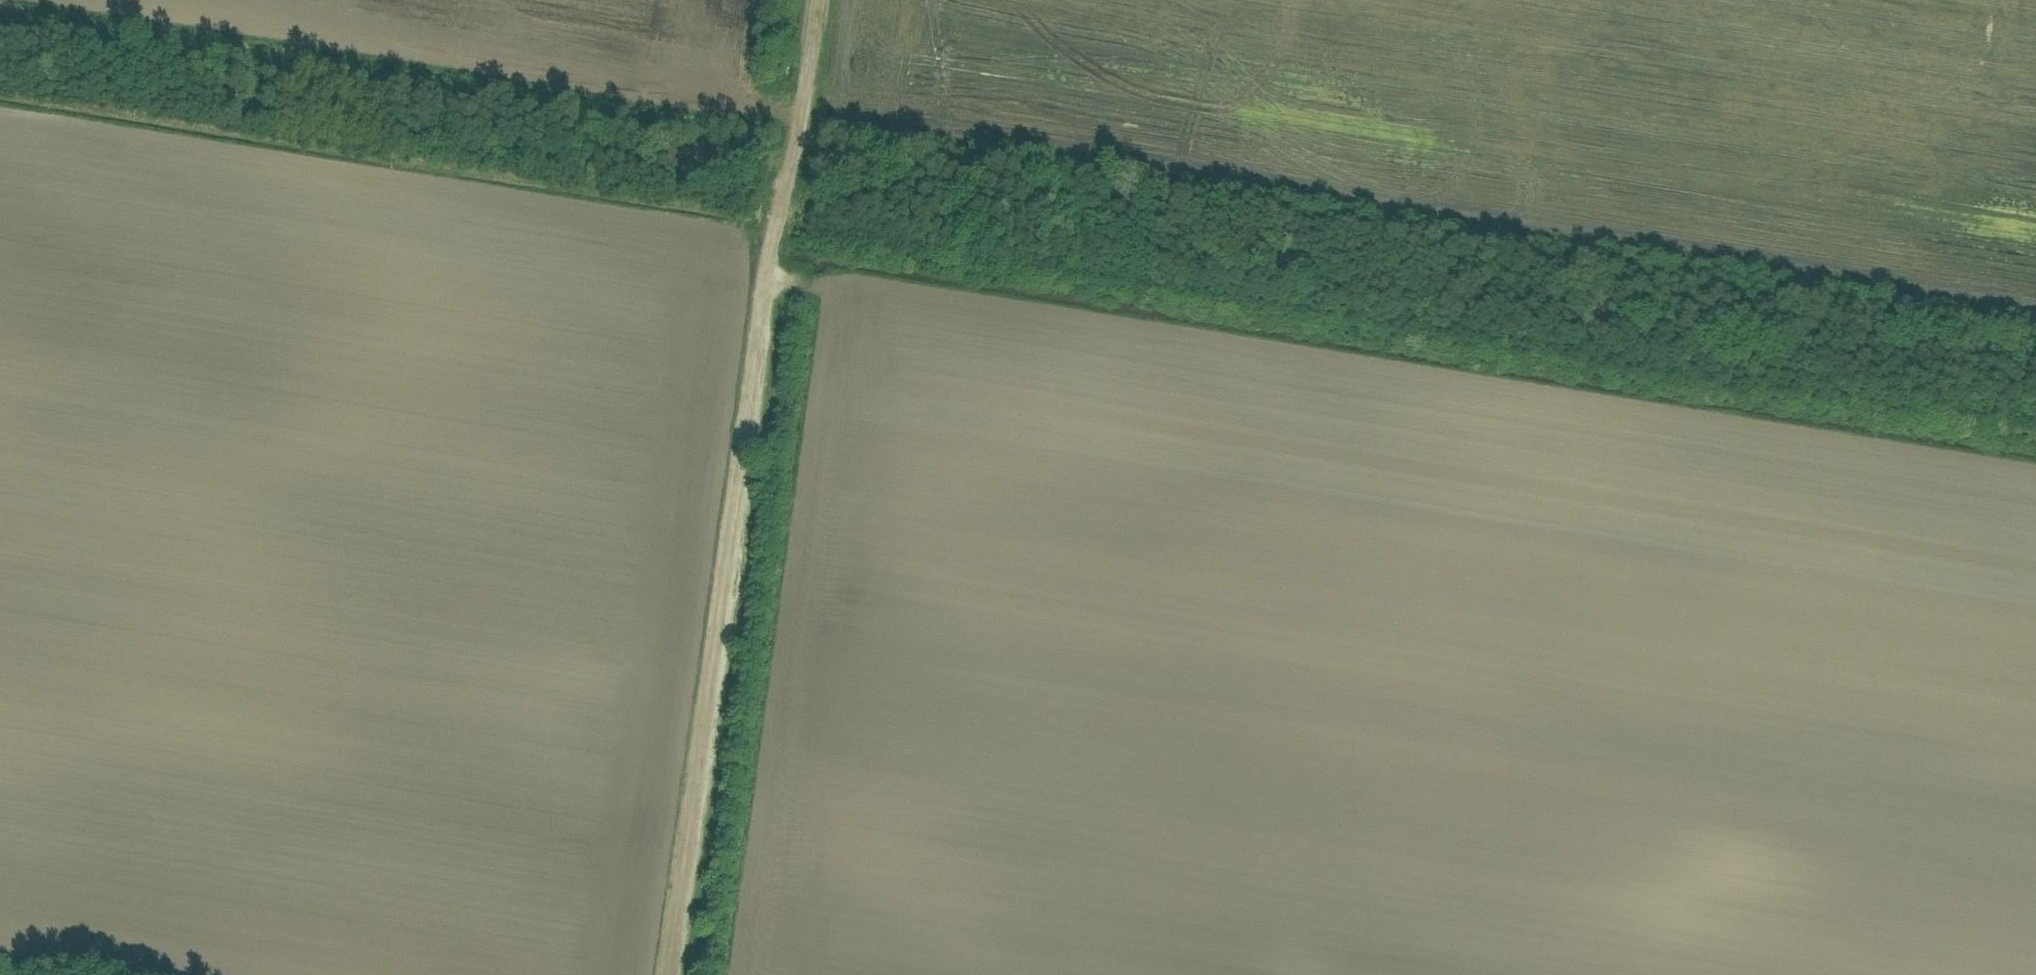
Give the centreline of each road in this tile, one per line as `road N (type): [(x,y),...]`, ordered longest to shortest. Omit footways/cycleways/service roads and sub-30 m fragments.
road 1 (track): [(674,974),(816,0)]

